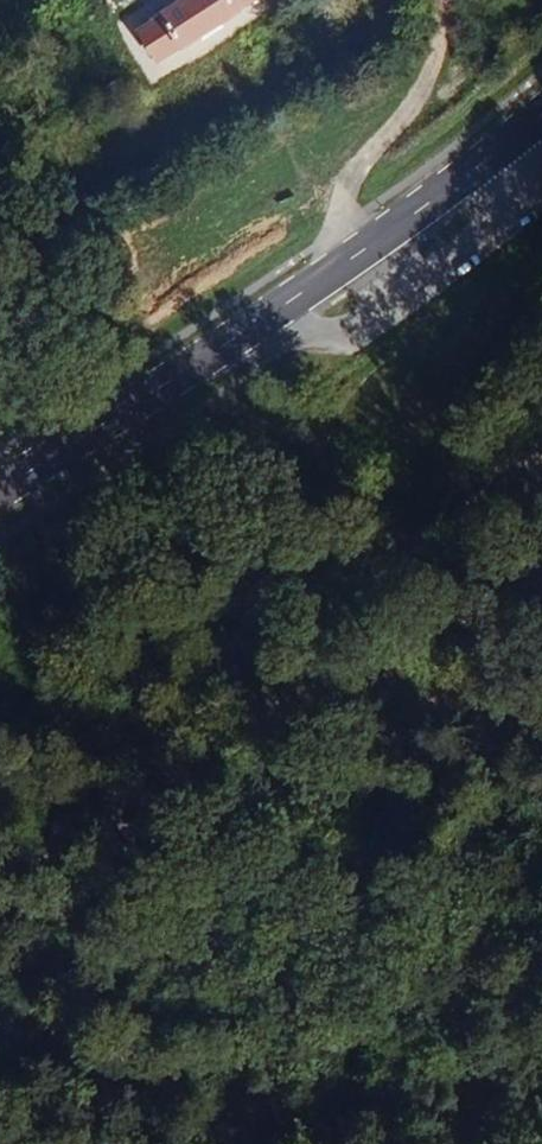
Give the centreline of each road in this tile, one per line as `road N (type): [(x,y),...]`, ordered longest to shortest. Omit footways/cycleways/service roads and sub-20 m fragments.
road 1 (primary): [(541,114),(318,280),(0,492)]

